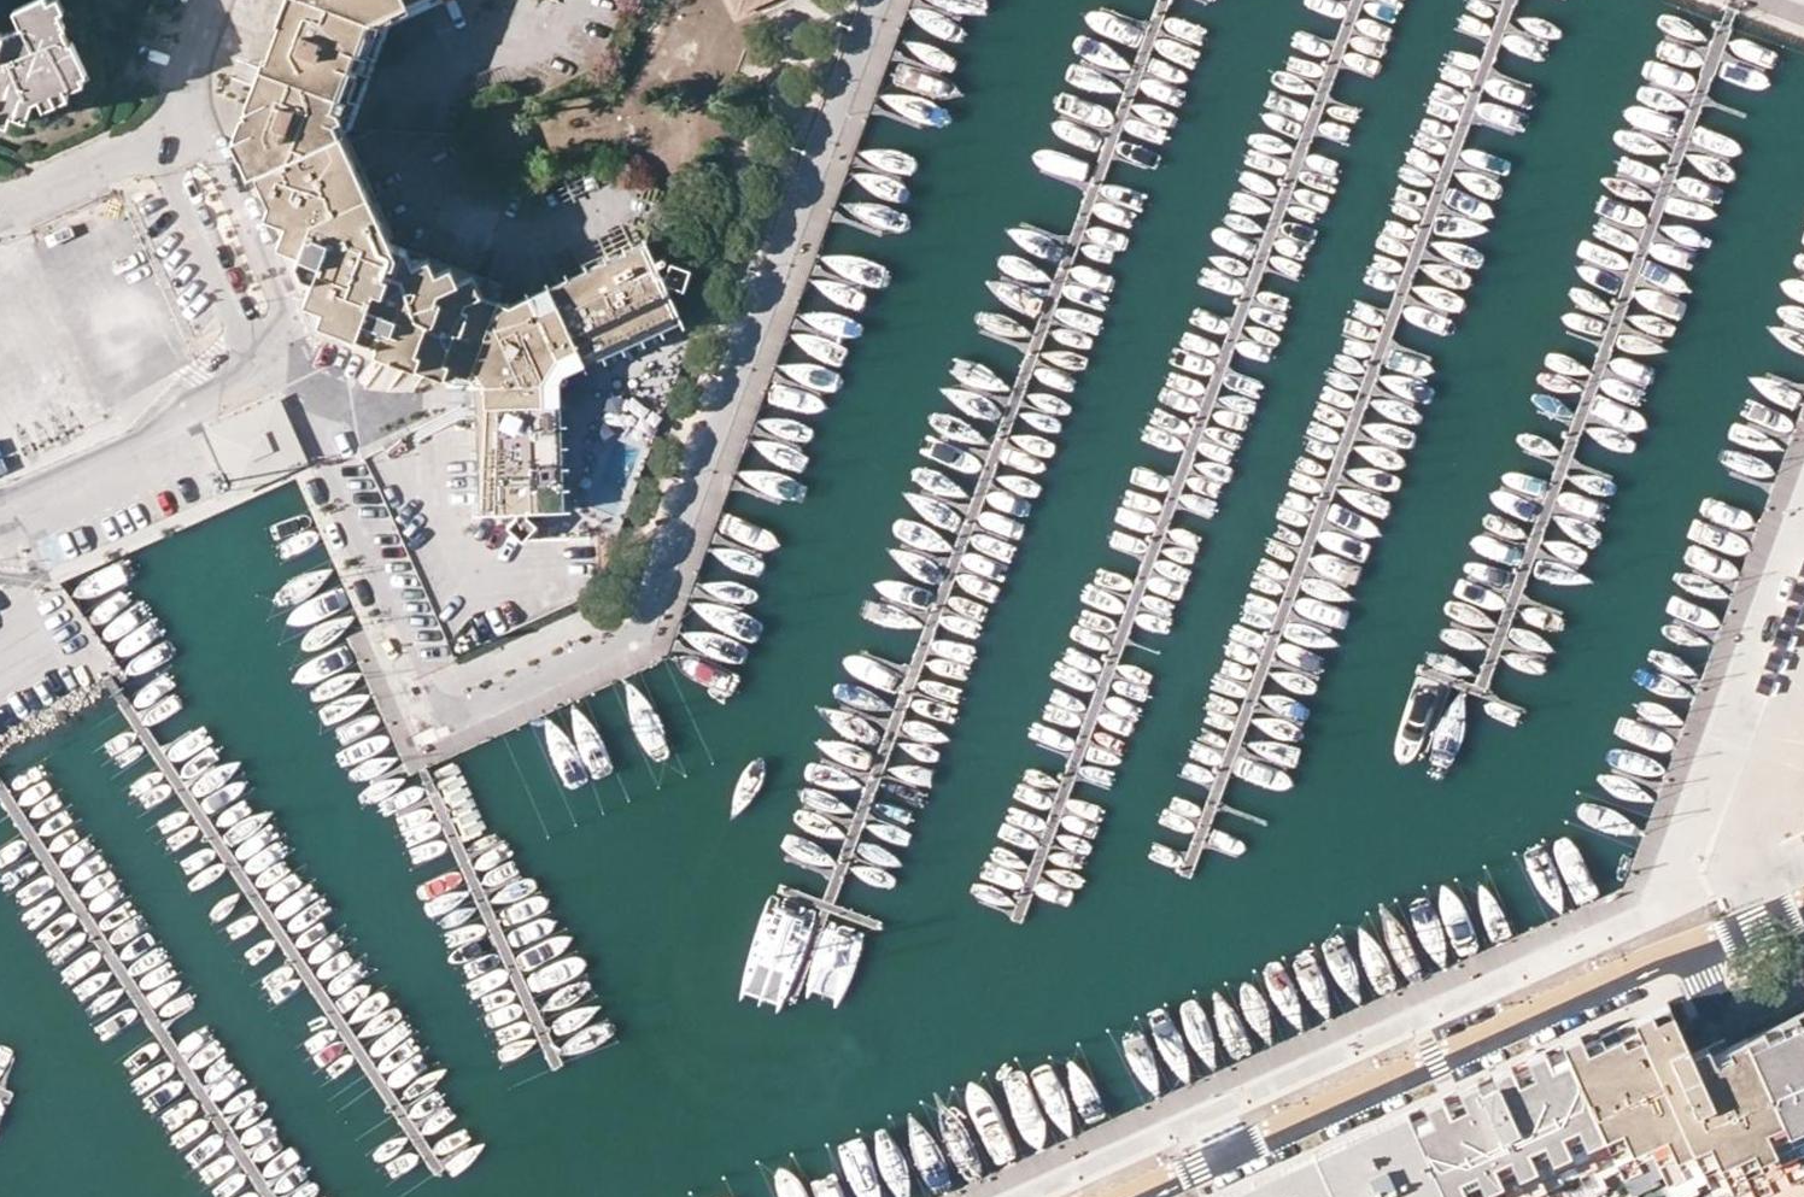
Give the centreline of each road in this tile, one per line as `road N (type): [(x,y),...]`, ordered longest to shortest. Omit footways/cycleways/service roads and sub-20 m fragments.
road 1 (tertiary): [(1803,917),(1762,937),(1696,953),(1155,1196)]
road 2 (residential): [(157,141),(251,363)]
road 3 (residential): [(0,200),(29,197),(157,141)]
road 4 (residential): [(213,0),(157,141)]

